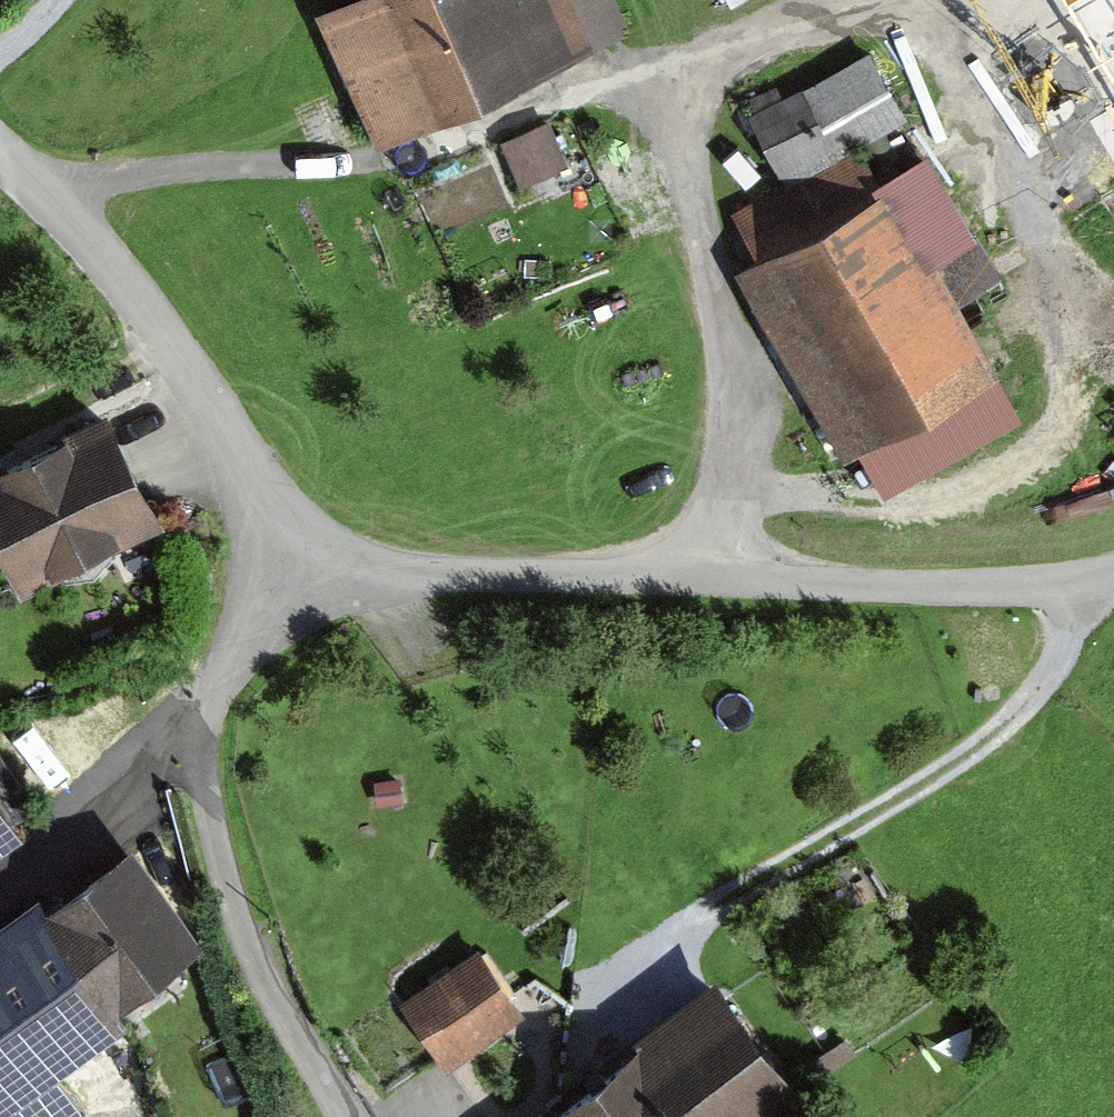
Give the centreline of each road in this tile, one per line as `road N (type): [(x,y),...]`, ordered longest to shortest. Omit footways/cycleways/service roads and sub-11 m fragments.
road 1 (track): [(722,584),(731,377),(692,154),(675,114),(646,99),(573,92),(447,151),(364,168),(269,166),(39,187)]
road 2 (track): [(729,496),(805,499),(857,488),(986,443),(1026,399),(1045,354),(1059,271),(947,85),(910,46),(869,22),(790,24),(745,37),(646,99)]
road 3 (track): [(474,1116),(619,993),(1039,695),(1082,592)]
road 4 (track): [(288,566),(230,664),(202,738),(212,821),(239,912),(291,1016),(328,1087),(369,1116)]
road 5 (unclassified): [(0,158),(85,232),(150,311),(247,471),(288,566)]
road 6 (track): [(1026,1116),(1065,1060),(1067,1033),(1055,1002),(898,792)]
road 7 (track): [(0,874),(202,738)]

